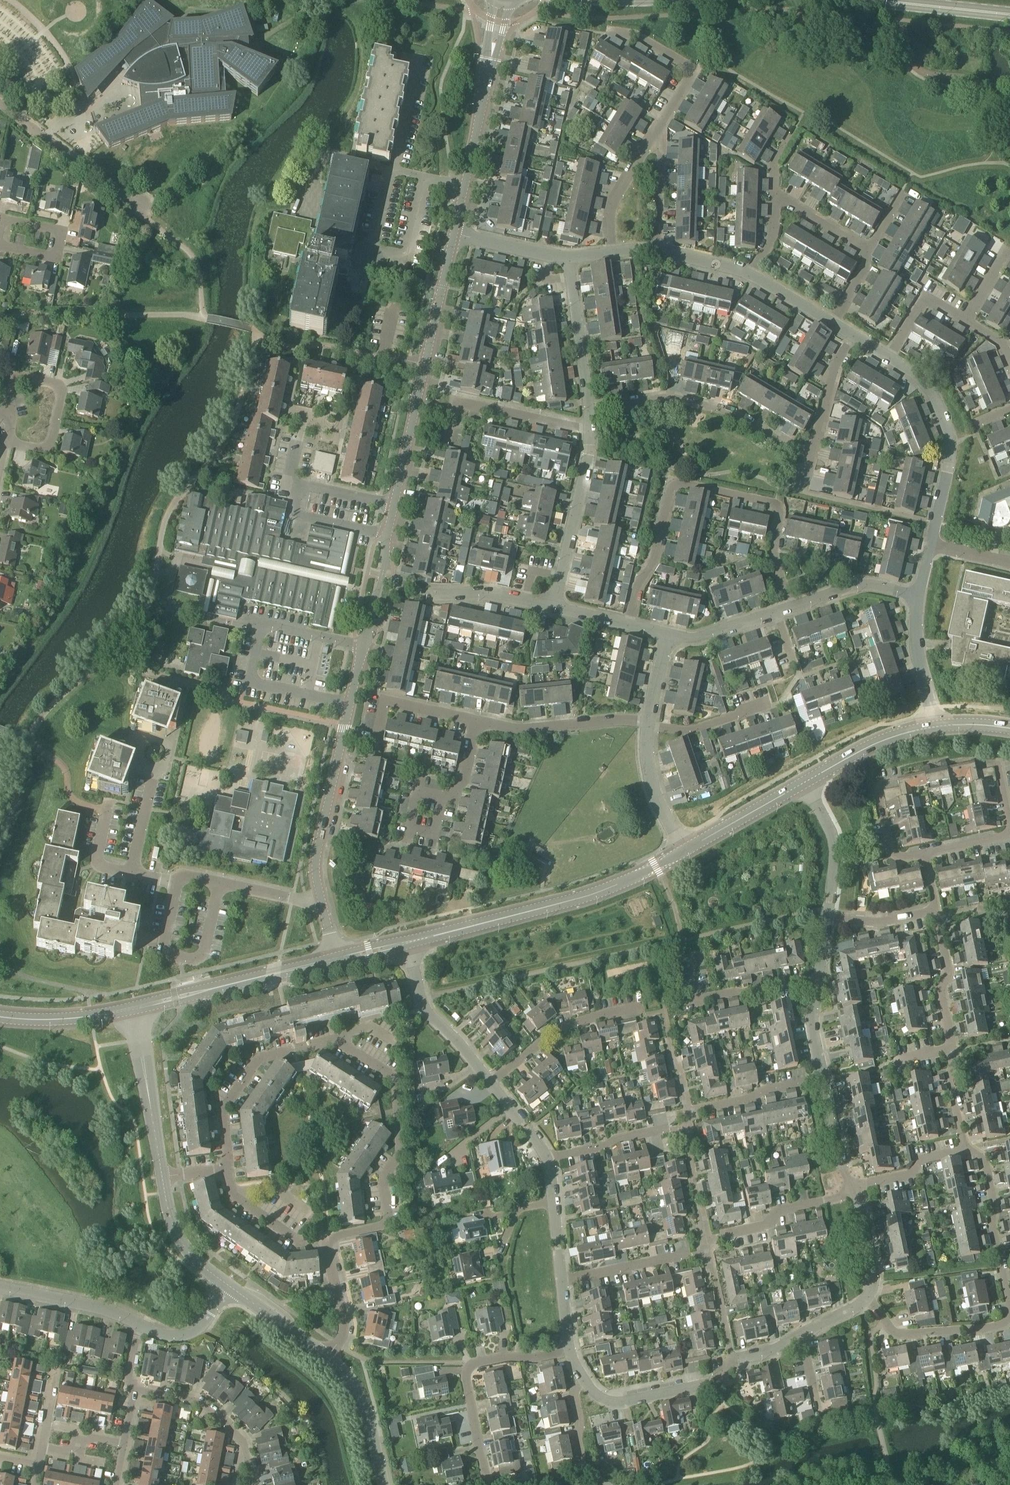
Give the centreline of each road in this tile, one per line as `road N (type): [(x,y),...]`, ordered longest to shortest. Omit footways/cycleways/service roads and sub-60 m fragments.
road 1 (residential): [(328,1357),(344,1333),(327,1240),(388,1222),(383,1180),(399,1150),(393,1077),(335,1041),(260,1059),(223,1112),(230,1170)]
road 2 (residential): [(628,625),(677,483),(778,508),(773,553),(791,607)]
road 3 (residential): [(868,1297),(902,1334),(1007,1323),(993,1199),(982,1160),(967,1149)]
road 4 (tertiary): [(407,943),(583,898),(681,850)]
road 5 (residential): [(967,1149),(950,1078),(941,992),(948,971),(933,909)]
road 6 (residential): [(803,1334),(735,1360),(710,1385),(614,1403),(584,1381)]
road 7 (residential): [(812,455),(729,413),(681,401),(589,410)]
road 8 (residential): [(931,546),(950,436),(922,380),(888,358)]
road 9 (residential): [(486,1478),(467,1371),(501,1358),(569,1352)]
road 10 (tertiary): [(133,1009),(337,960)]
road 11 (residential): [(322,905),(319,849),(351,705)]
road 12 (residential): [(389,170),(370,250),(408,258),(426,179)]
road 13 (residential): [(149,222),(0,106)]
road 14 (residential): [(218,883),(204,950),(194,961),(176,959),(166,941),(181,876)]
road 15 (residential): [(8,442),(44,449),(60,390),(15,376),(5,417)]
road 16 (residential): [(446,444),(455,401),(590,432)]
road 17 (residential): [(553,607),(590,432)]
road 18 (residential): [(490,1085),(556,1029),(639,1007)]
road 19 (residential): [(477,723),(519,729),(648,723)]
road 20 (tertiary): [(162,1177),(133,1009)]
road 21 (residential): [(490,1085),(427,1013),(407,943)]
road 22 (residential): [(260,630),(248,683),(351,705)]
road 23 (residential): [(589,410),(568,257)]
road 24 (tertiary): [(801,784),(869,747),(938,728)]
road 25 (residential): [(661,124),(686,83),(686,67),(639,38),(610,32)]
road 26 (residential): [(375,748),(385,700),(477,723)]
road 27 (residential): [(612,253),(611,202),(661,124)]
road 28 (residential): [(394,505),(425,365)]
road 29 (residential): [(138,1324),(0,1289)]
road 30 (residential): [(0,249),(53,259),(59,238),(58,231),(0,222)]
road 31 (tertiary): [(384,1484),(365,1408),(328,1357)]
road 32 (residential): [(801,784),(828,824),(827,917)]
road 33 (residential): [(260,630),(173,609),(177,558)]
road 34 (residential): [(723,1234),(767,1225),(775,1211),(850,1188)]
road 35 (tertiary): [(681,850),(801,784)]
road 36 (residential): [(135,1390),(203,1406),(247,1454)]
road 37 (residential): [(938,728),(917,648),(918,596)]
road 38 (tertiary): [(133,1009),(49,1022),(0,1019)]
road 39 (residential): [(686,1003),(816,975)]
road 40 (residential): [(425,365),(454,236)]
road 41 (residential): [(423,592),(486,593),(553,607)]
road 42 (residential): [(791,607),(859,586),(918,596)]
road 43 (tertiary): [(227,1284),(174,1230),(162,1177)]
road 44 (residential): [(657,252),(661,124)]
road 45 (residential): [(681,850),(657,800),(648,728)]
road 46 (residential): [(850,1188),(910,1176),(924,1159),(967,1149)]
road 47 (residential): [(304,211),(319,157),(389,170)]
road 48 (residential): [(388,538),(295,517),(301,486)]
road 49 (residential): [(545,1158),(669,1131)]
road 50 (residential): [(812,455),(836,367),(854,337)]
road 51 (tertiary): [(328,1357),(227,1284)]
road 52 (residential): [(563,1280),(684,1255)]
road 53 (residential): [(704,1108),(823,1079)]
road 54 (residential): [(648,728),(696,729),(766,706)]

